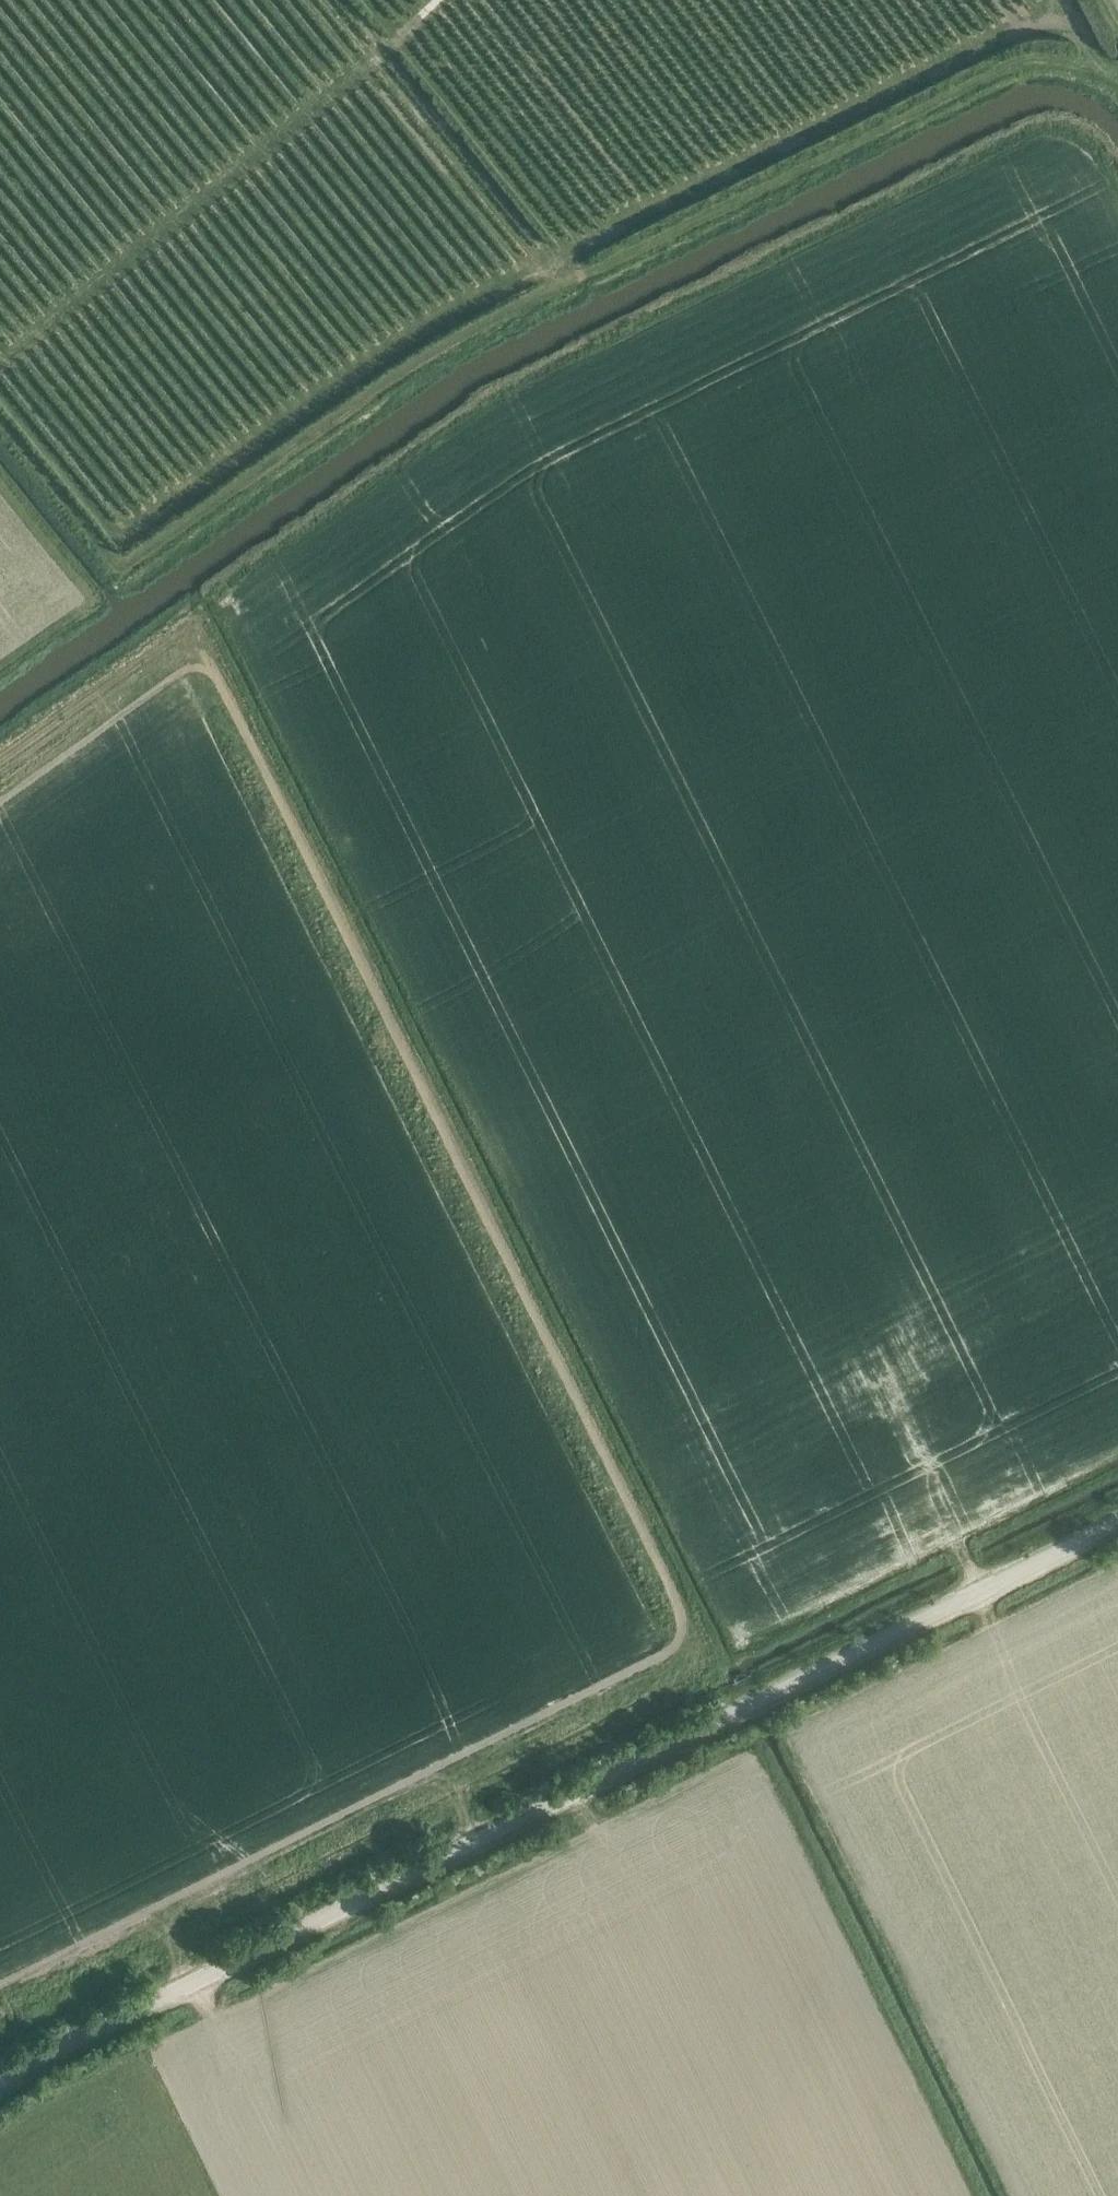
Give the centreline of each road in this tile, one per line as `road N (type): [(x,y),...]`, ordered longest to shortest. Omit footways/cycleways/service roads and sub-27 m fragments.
road 1 (unclassified): [(0,2086),(79,2036),(1117,1511)]

